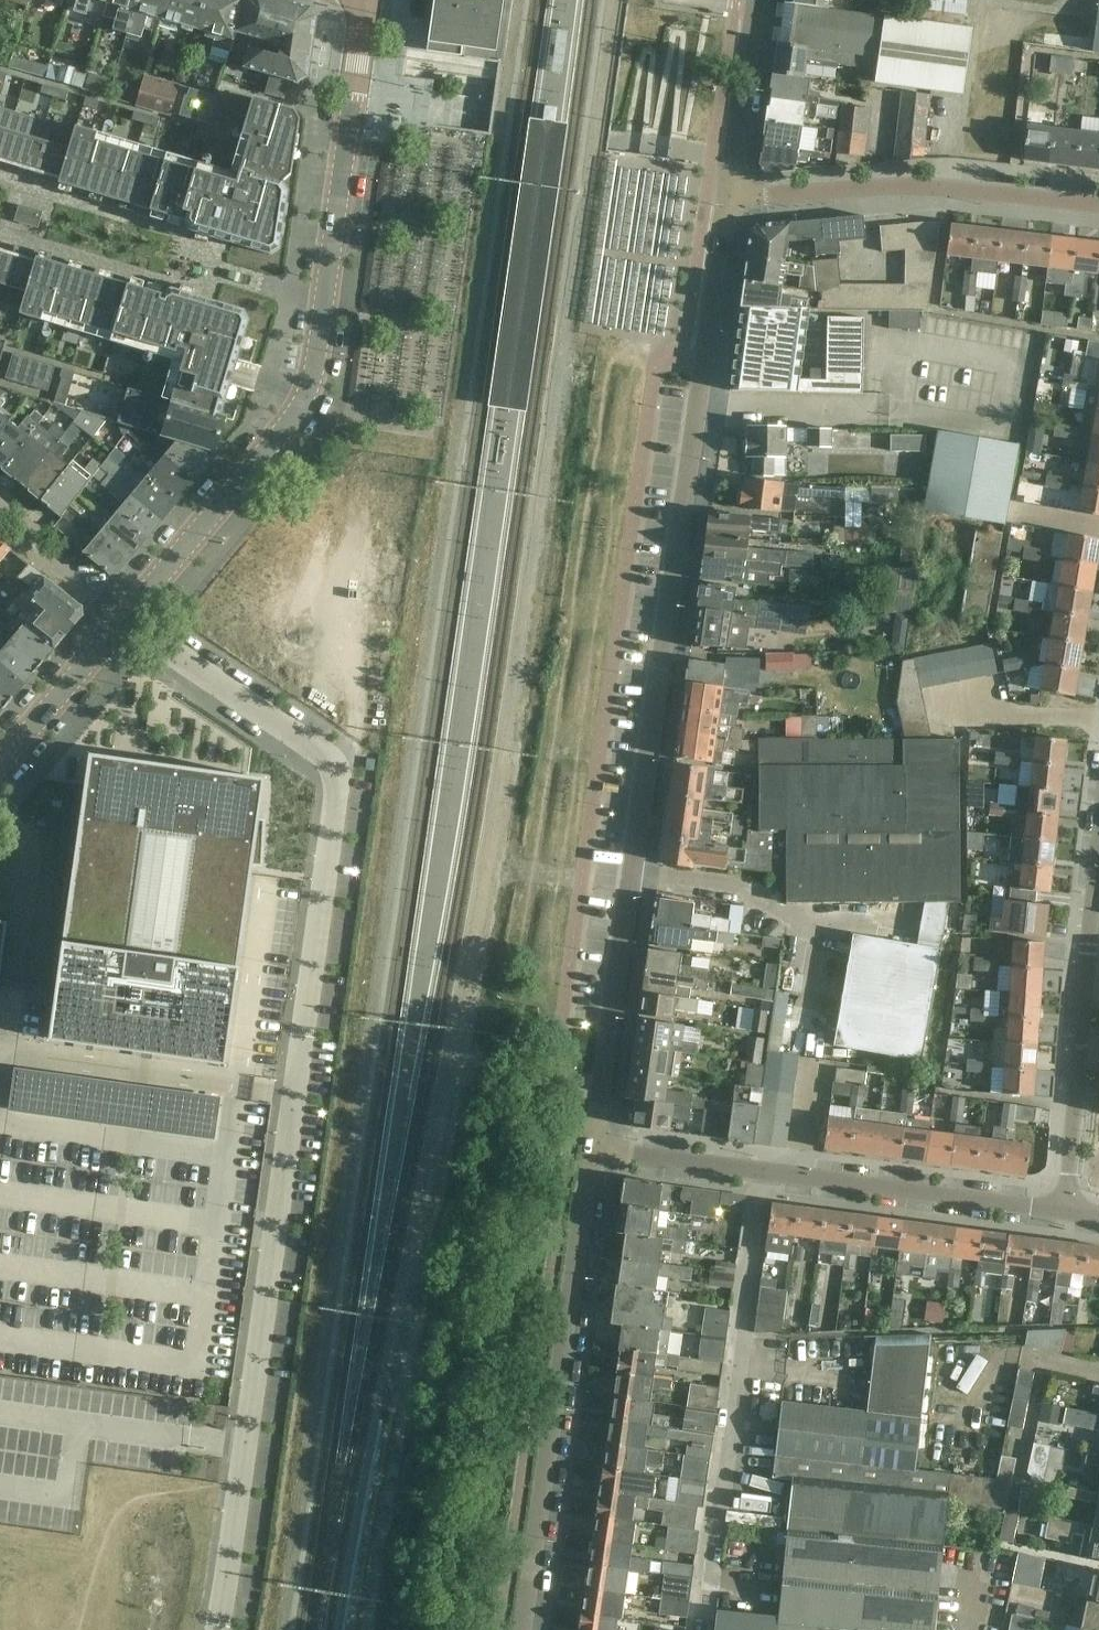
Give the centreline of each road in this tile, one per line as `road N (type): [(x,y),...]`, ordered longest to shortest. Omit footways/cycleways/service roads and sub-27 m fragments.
road 1 (unclassified): [(125,618),(326,758),(337,776),(216,1629)]
road 2 (residential): [(594,1145),(729,197)]
road 3 (unclassified): [(125,618),(307,394),(365,0)]
road 4 (residential): [(520,1629),(594,1145)]
road 5 (residential): [(594,1145),(1064,1212)]
road 6 (residential): [(1098,206),(897,186),(729,197)]
road 7 (residential): [(1098,844),(1064,1212)]
road 8 (residential): [(729,197),(755,0)]
road 9 (unclassified): [(0,766),(125,618)]
road 10 (residential): [(0,504),(34,545),(125,618)]

